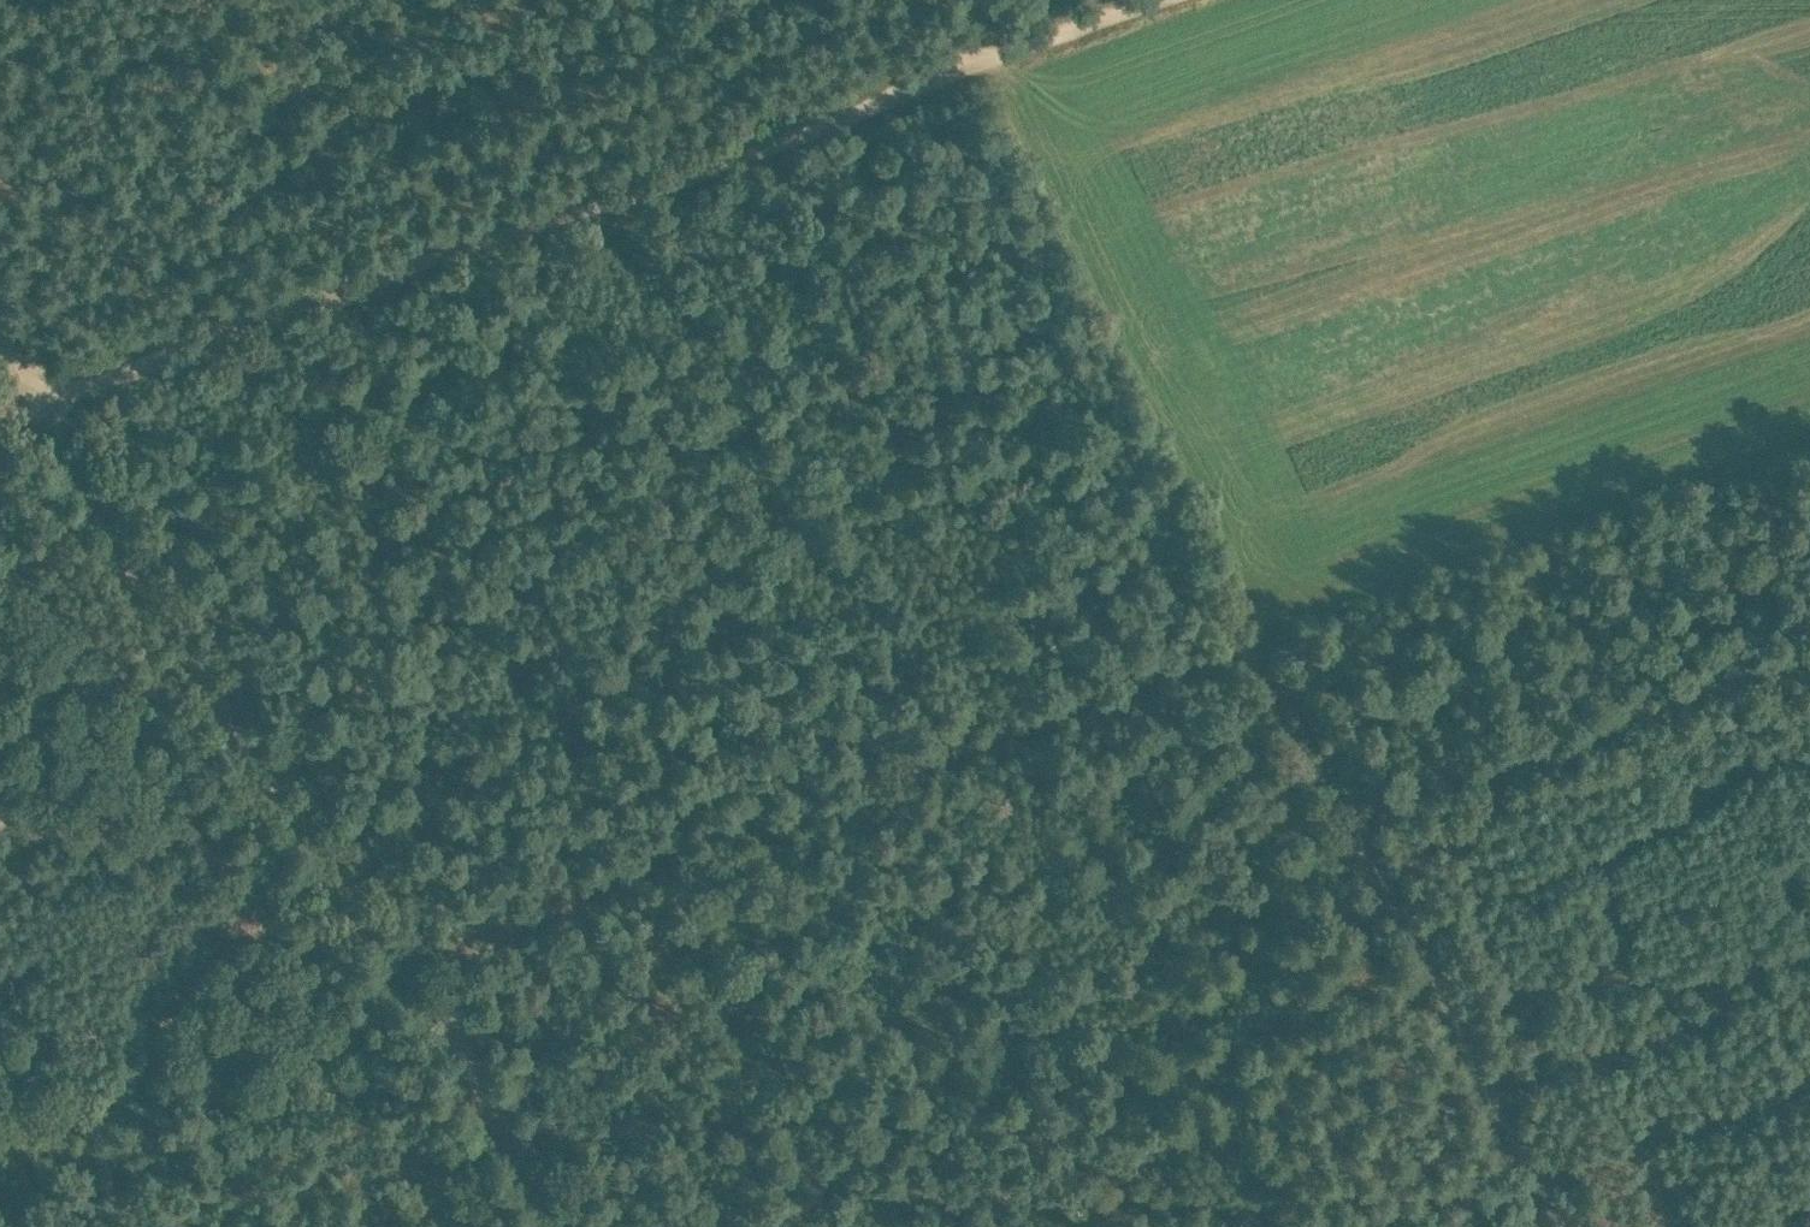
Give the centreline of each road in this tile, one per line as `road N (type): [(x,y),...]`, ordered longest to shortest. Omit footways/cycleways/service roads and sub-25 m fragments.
road 1 (track): [(0,339),(31,386),(1160,0)]
road 2 (track): [(568,1226),(31,386),(0,387)]

